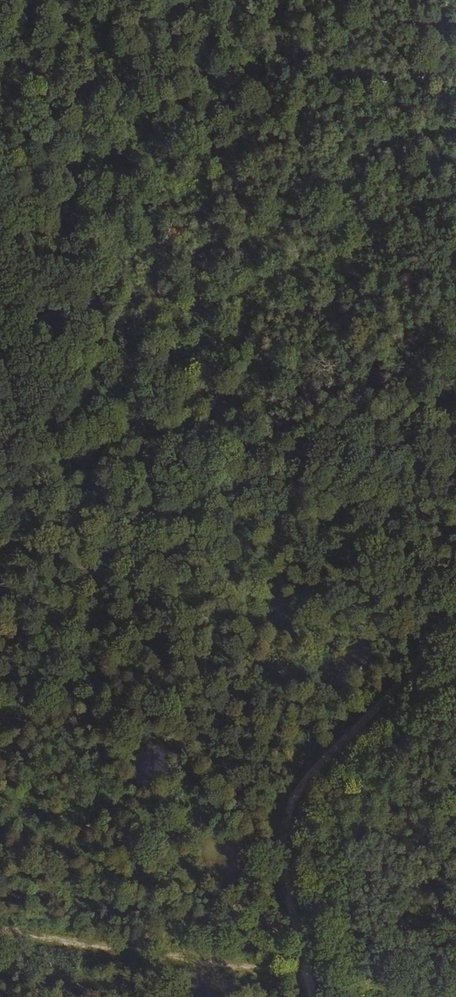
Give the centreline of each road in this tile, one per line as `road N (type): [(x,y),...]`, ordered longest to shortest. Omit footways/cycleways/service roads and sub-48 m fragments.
road 1 (track): [(313,996),(281,854),(288,808),(328,753),(455,615)]
road 2 (track): [(374,984),(362,860),(428,732),(455,703)]
road 3 (track): [(455,995),(312,982)]

